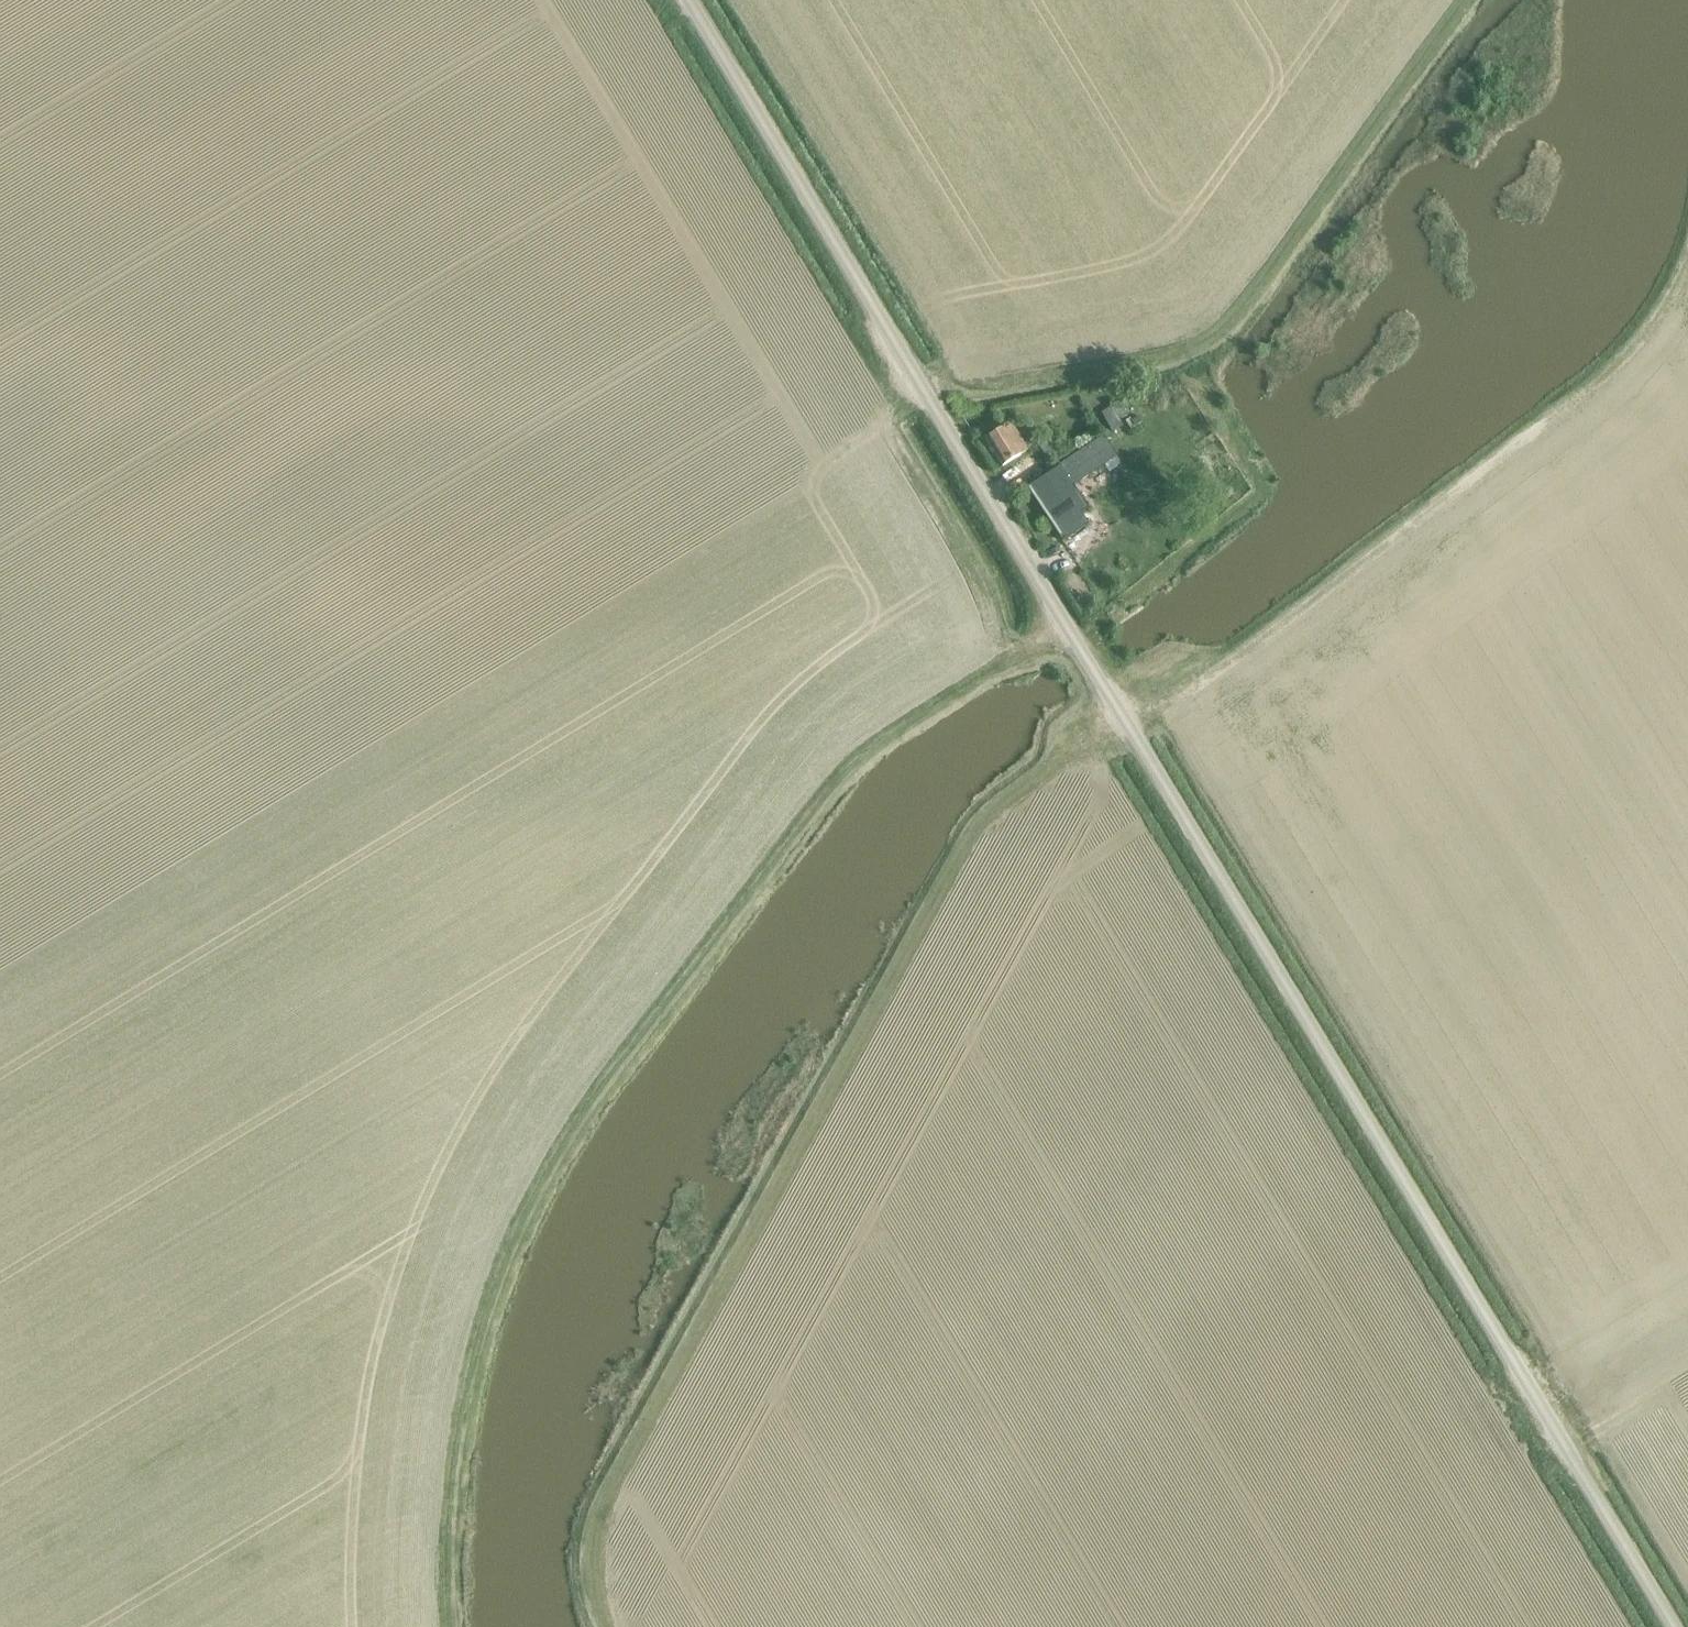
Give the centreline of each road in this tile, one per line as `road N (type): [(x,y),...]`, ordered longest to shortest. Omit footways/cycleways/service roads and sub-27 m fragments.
road 1 (unclassified): [(1675,1626),(689,0)]

